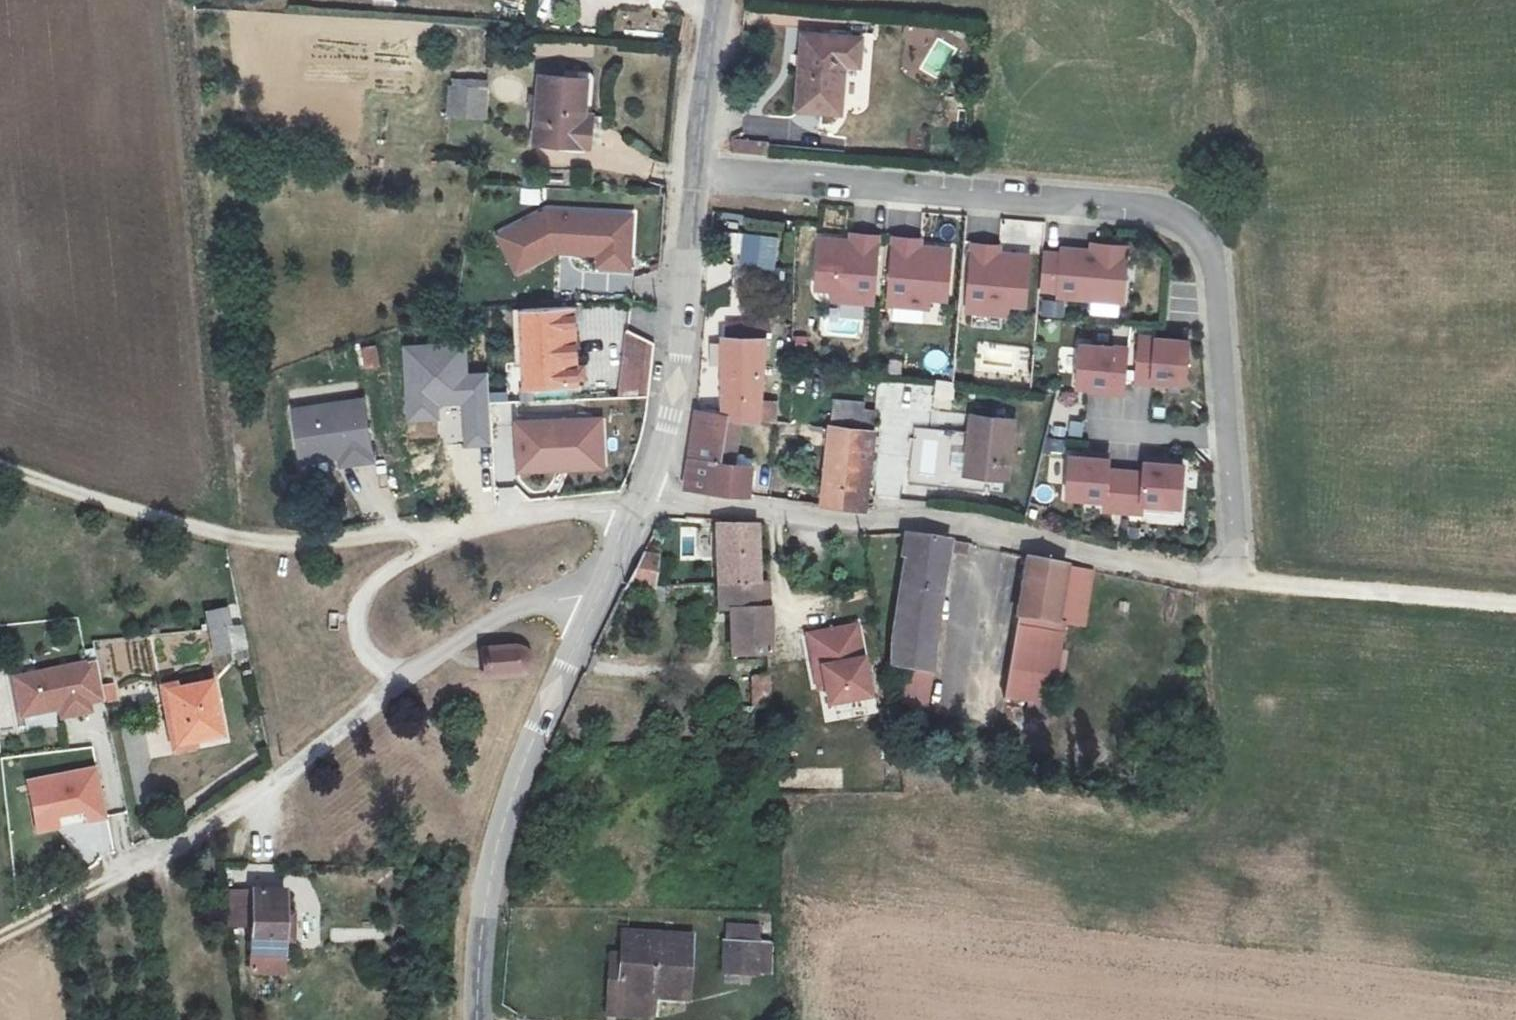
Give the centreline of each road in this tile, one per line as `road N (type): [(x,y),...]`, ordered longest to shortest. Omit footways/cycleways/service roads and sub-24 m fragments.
road 1 (residential): [(696,175),(1210,224),(1240,581)]
road 2 (unclassified): [(639,506),(685,500),(839,524),(923,517),(1215,580)]
road 3 (tertiary): [(477,1019),(478,955),(497,854),(595,602)]
road 4 (tertiary): [(639,506),(671,387),(696,175)]
road 5 (residential): [(407,676),(263,794),(144,860)]
road 6 (track): [(1215,580),(1515,600)]
road 7 (track): [(256,541),(0,466)]
road 8 (unclassified): [(497,520),(380,574),(359,602),(359,637),(376,663),(407,676)]
road 9 (unclassified): [(497,520),(256,541)]
road 10 (residential): [(595,602),(532,603),(407,676)]
road 11 (tertiary): [(696,175),(716,0)]
road 12 (track): [(144,860),(0,933)]
road 13 (unclassified): [(639,506),(497,520)]

